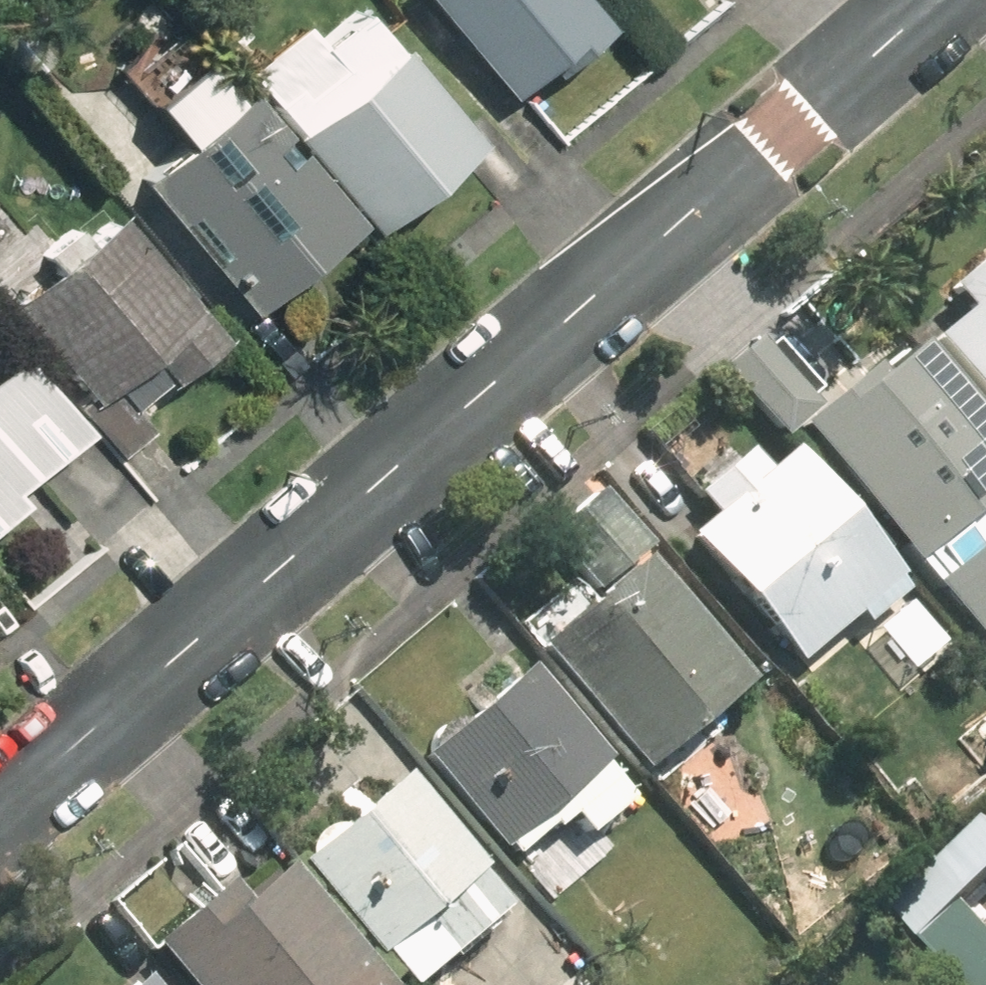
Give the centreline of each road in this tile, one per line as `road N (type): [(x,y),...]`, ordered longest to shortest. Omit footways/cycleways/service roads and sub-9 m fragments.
road 1 (residential): [(935,0),(0,813)]

